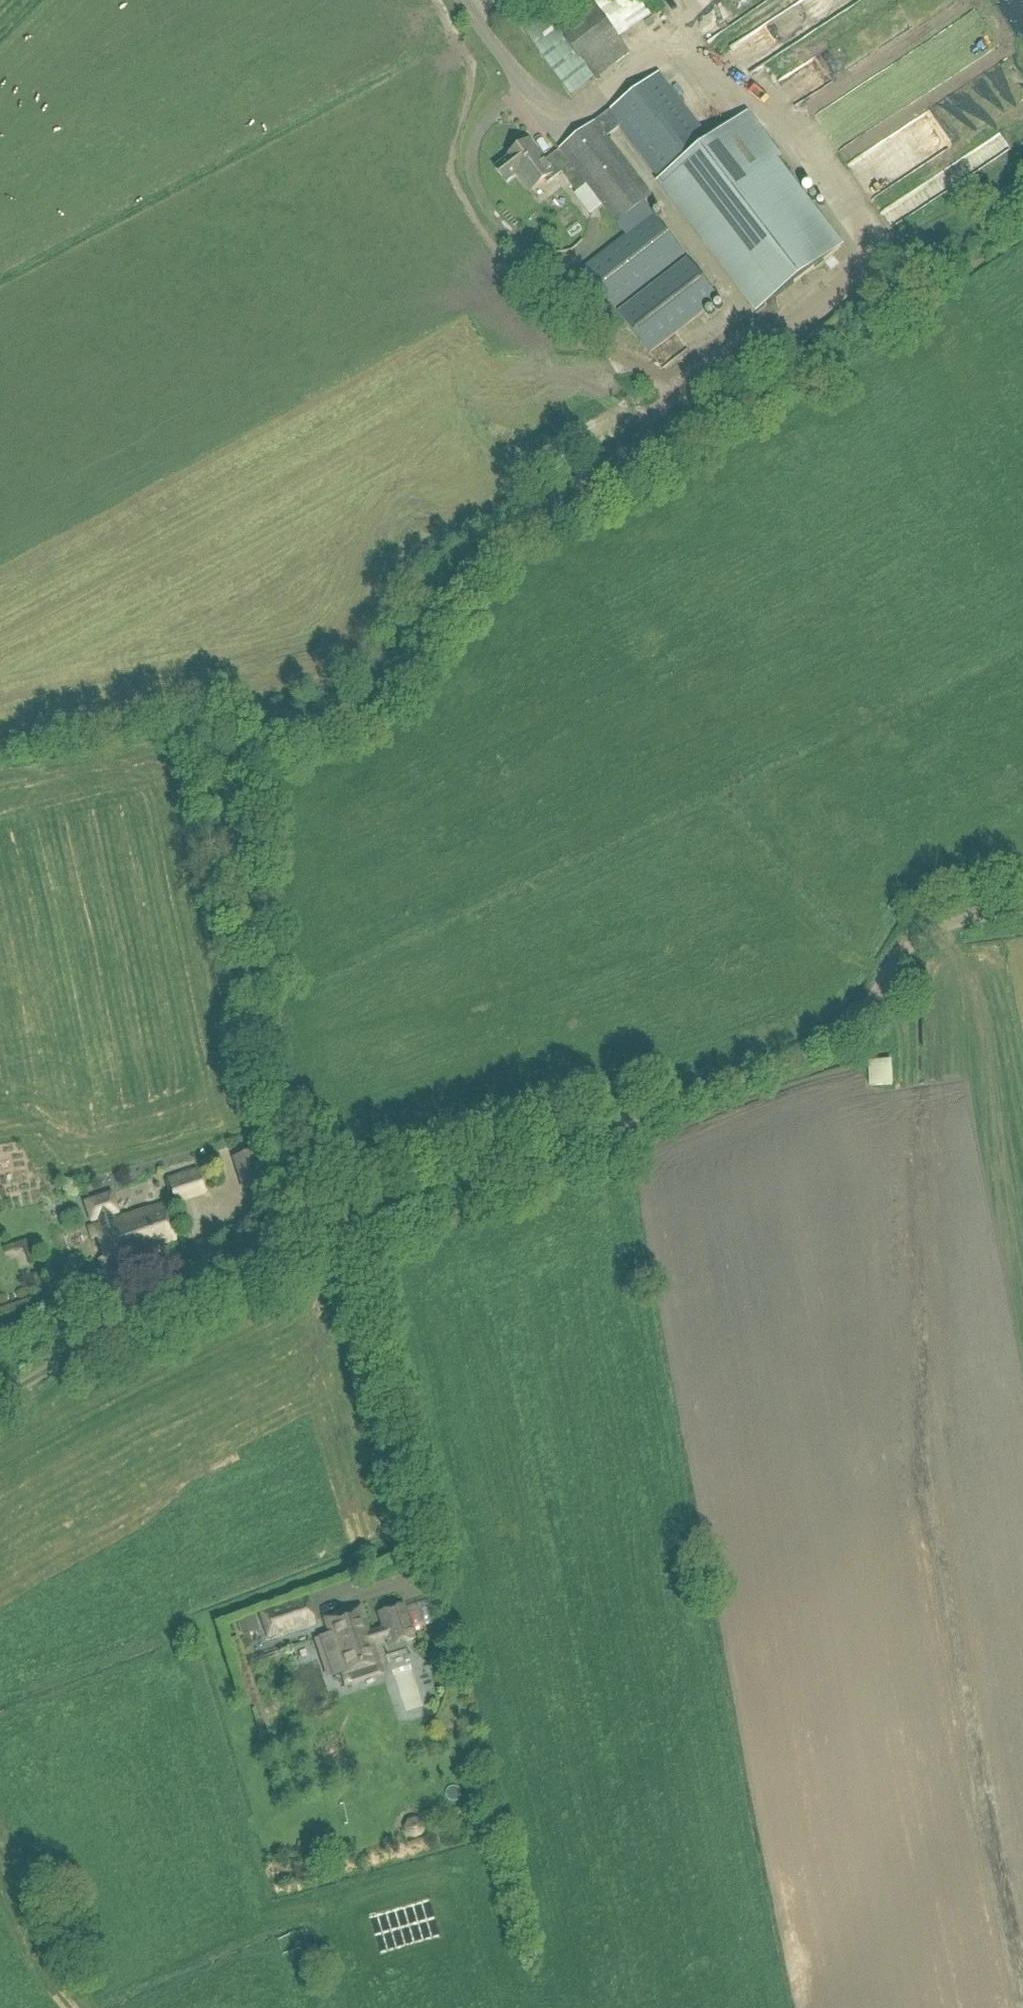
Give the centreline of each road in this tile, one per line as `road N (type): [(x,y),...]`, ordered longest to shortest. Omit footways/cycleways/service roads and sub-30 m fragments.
road 1 (track): [(296,1257),(217,792),(224,767),(294,725),(368,703),(497,541),(664,429),(631,364),(562,340),(525,276),(463,201),(451,157),(468,65),(430,0)]
road 2 (unclassified): [(134,1312),(392,1224),(755,1081),(864,1014),(923,936),(1022,912)]

